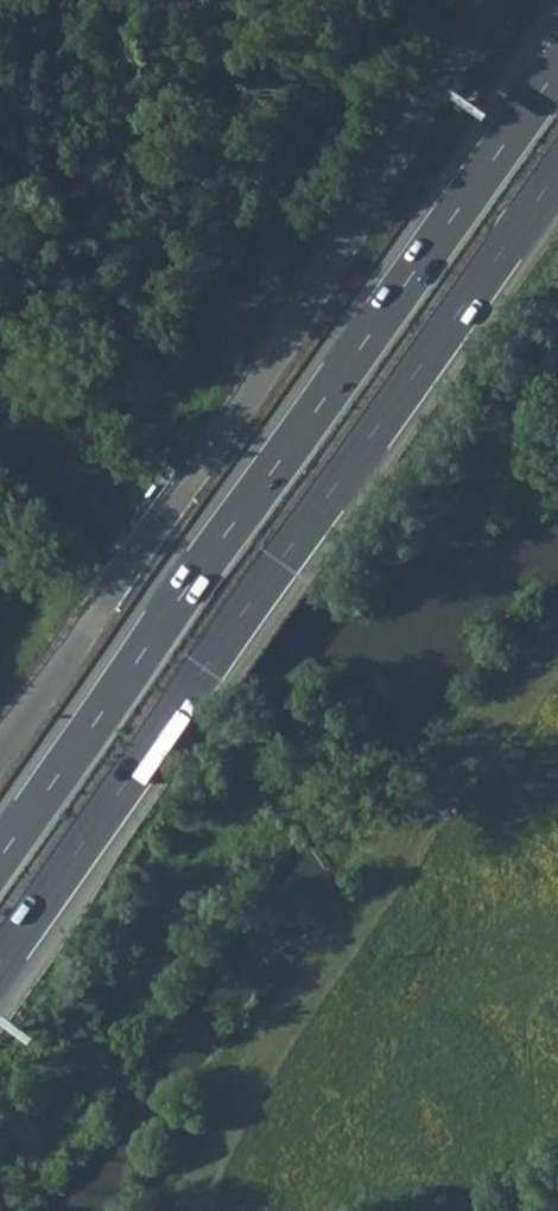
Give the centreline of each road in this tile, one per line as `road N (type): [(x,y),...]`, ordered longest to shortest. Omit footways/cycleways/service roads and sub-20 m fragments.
road 1 (trunk): [(0,960),(557,170)]
road 2 (trunk): [(557,69),(0,858)]
road 3 (track): [(557,356),(514,439),(517,467)]

